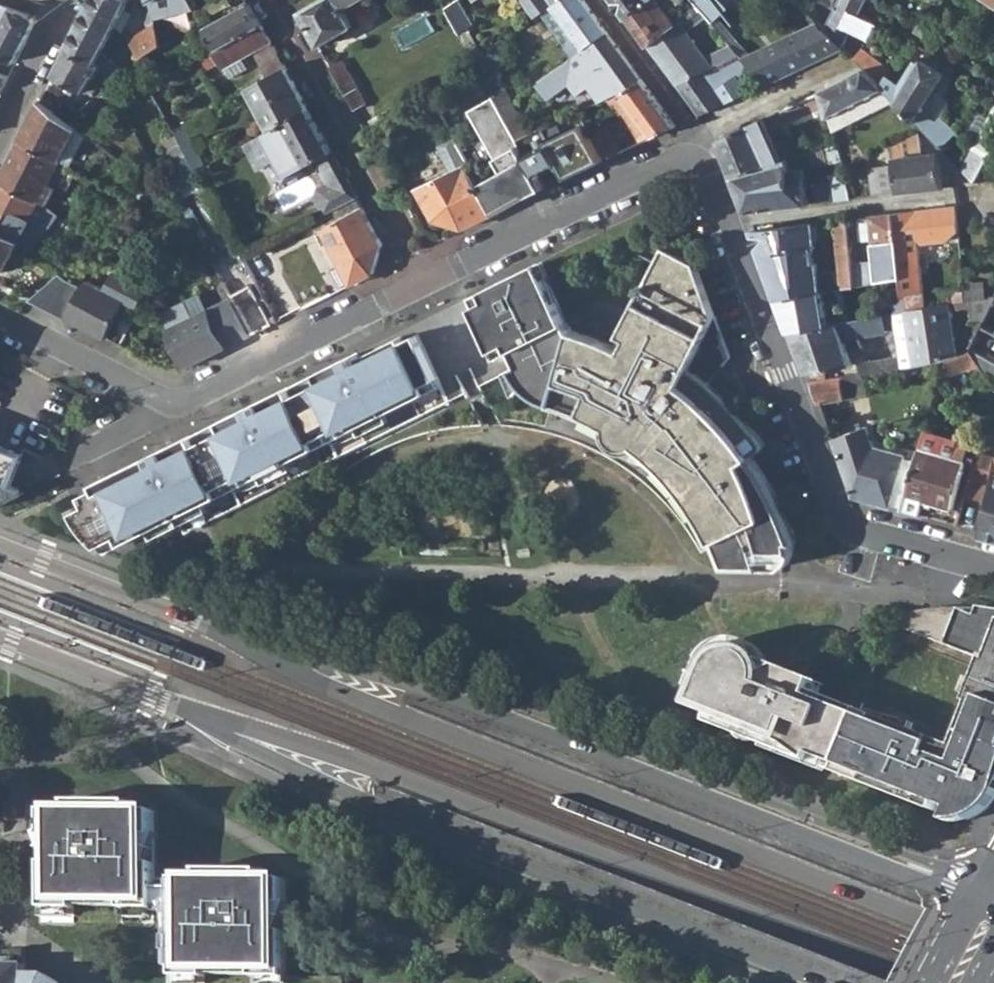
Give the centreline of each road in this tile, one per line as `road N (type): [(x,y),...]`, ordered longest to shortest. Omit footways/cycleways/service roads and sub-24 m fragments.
road 1 (primary): [(993,954),(326,686),(181,613)]
road 2 (primary): [(993,898),(811,837),(459,700),(181,613)]
road 3 (residential): [(426,279),(692,155),(728,223),(839,518),(864,536),(993,573)]
road 4 (primary): [(151,697),(365,762),(935,982)]
road 5 (primary): [(151,697),(411,824),(806,982)]
road 6 (residential): [(0,317),(163,406),(183,405),(426,279)]
road 7 (residential): [(264,0),(426,279)]
road 8 (primary): [(181,613),(0,546)]
road 9 (primary): [(0,640),(151,697)]
road 10 (residential): [(68,0),(0,134)]

